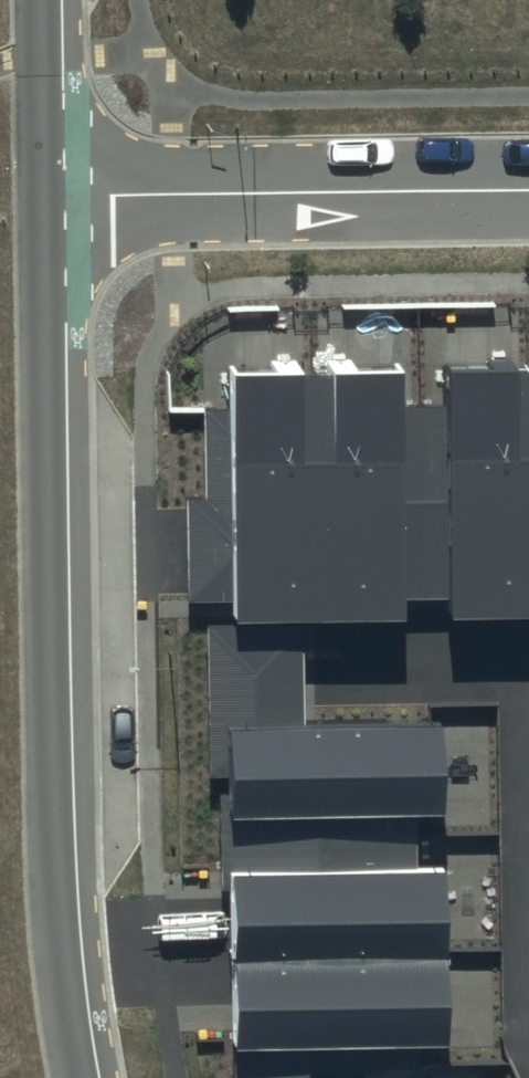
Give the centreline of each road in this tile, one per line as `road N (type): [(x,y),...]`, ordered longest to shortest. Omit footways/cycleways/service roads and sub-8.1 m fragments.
road 1 (residential): [(41,195),(54,883),(76,1077)]
road 2 (residential): [(528,190),(41,195)]
road 3 (residential): [(324,648),(528,646)]
road 4 (residential): [(38,0),(41,195)]

